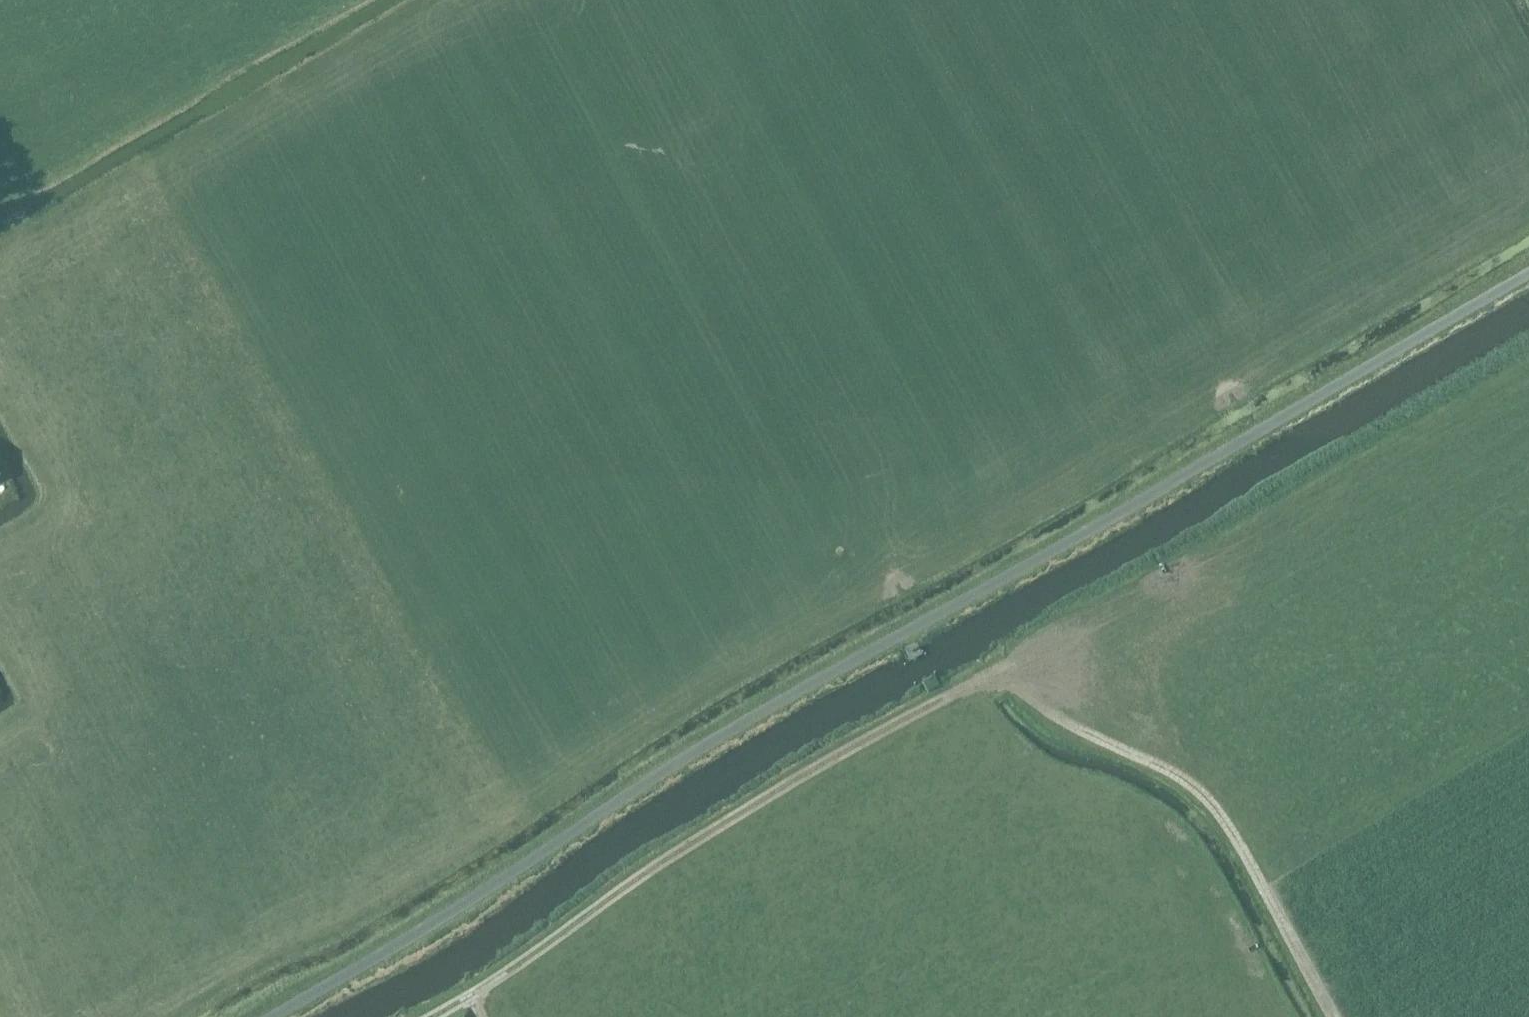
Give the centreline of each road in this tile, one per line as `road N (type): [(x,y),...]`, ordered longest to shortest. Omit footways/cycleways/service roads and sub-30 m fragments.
road 1 (unclassified): [(276,1016),(757,716),(1528,276)]

